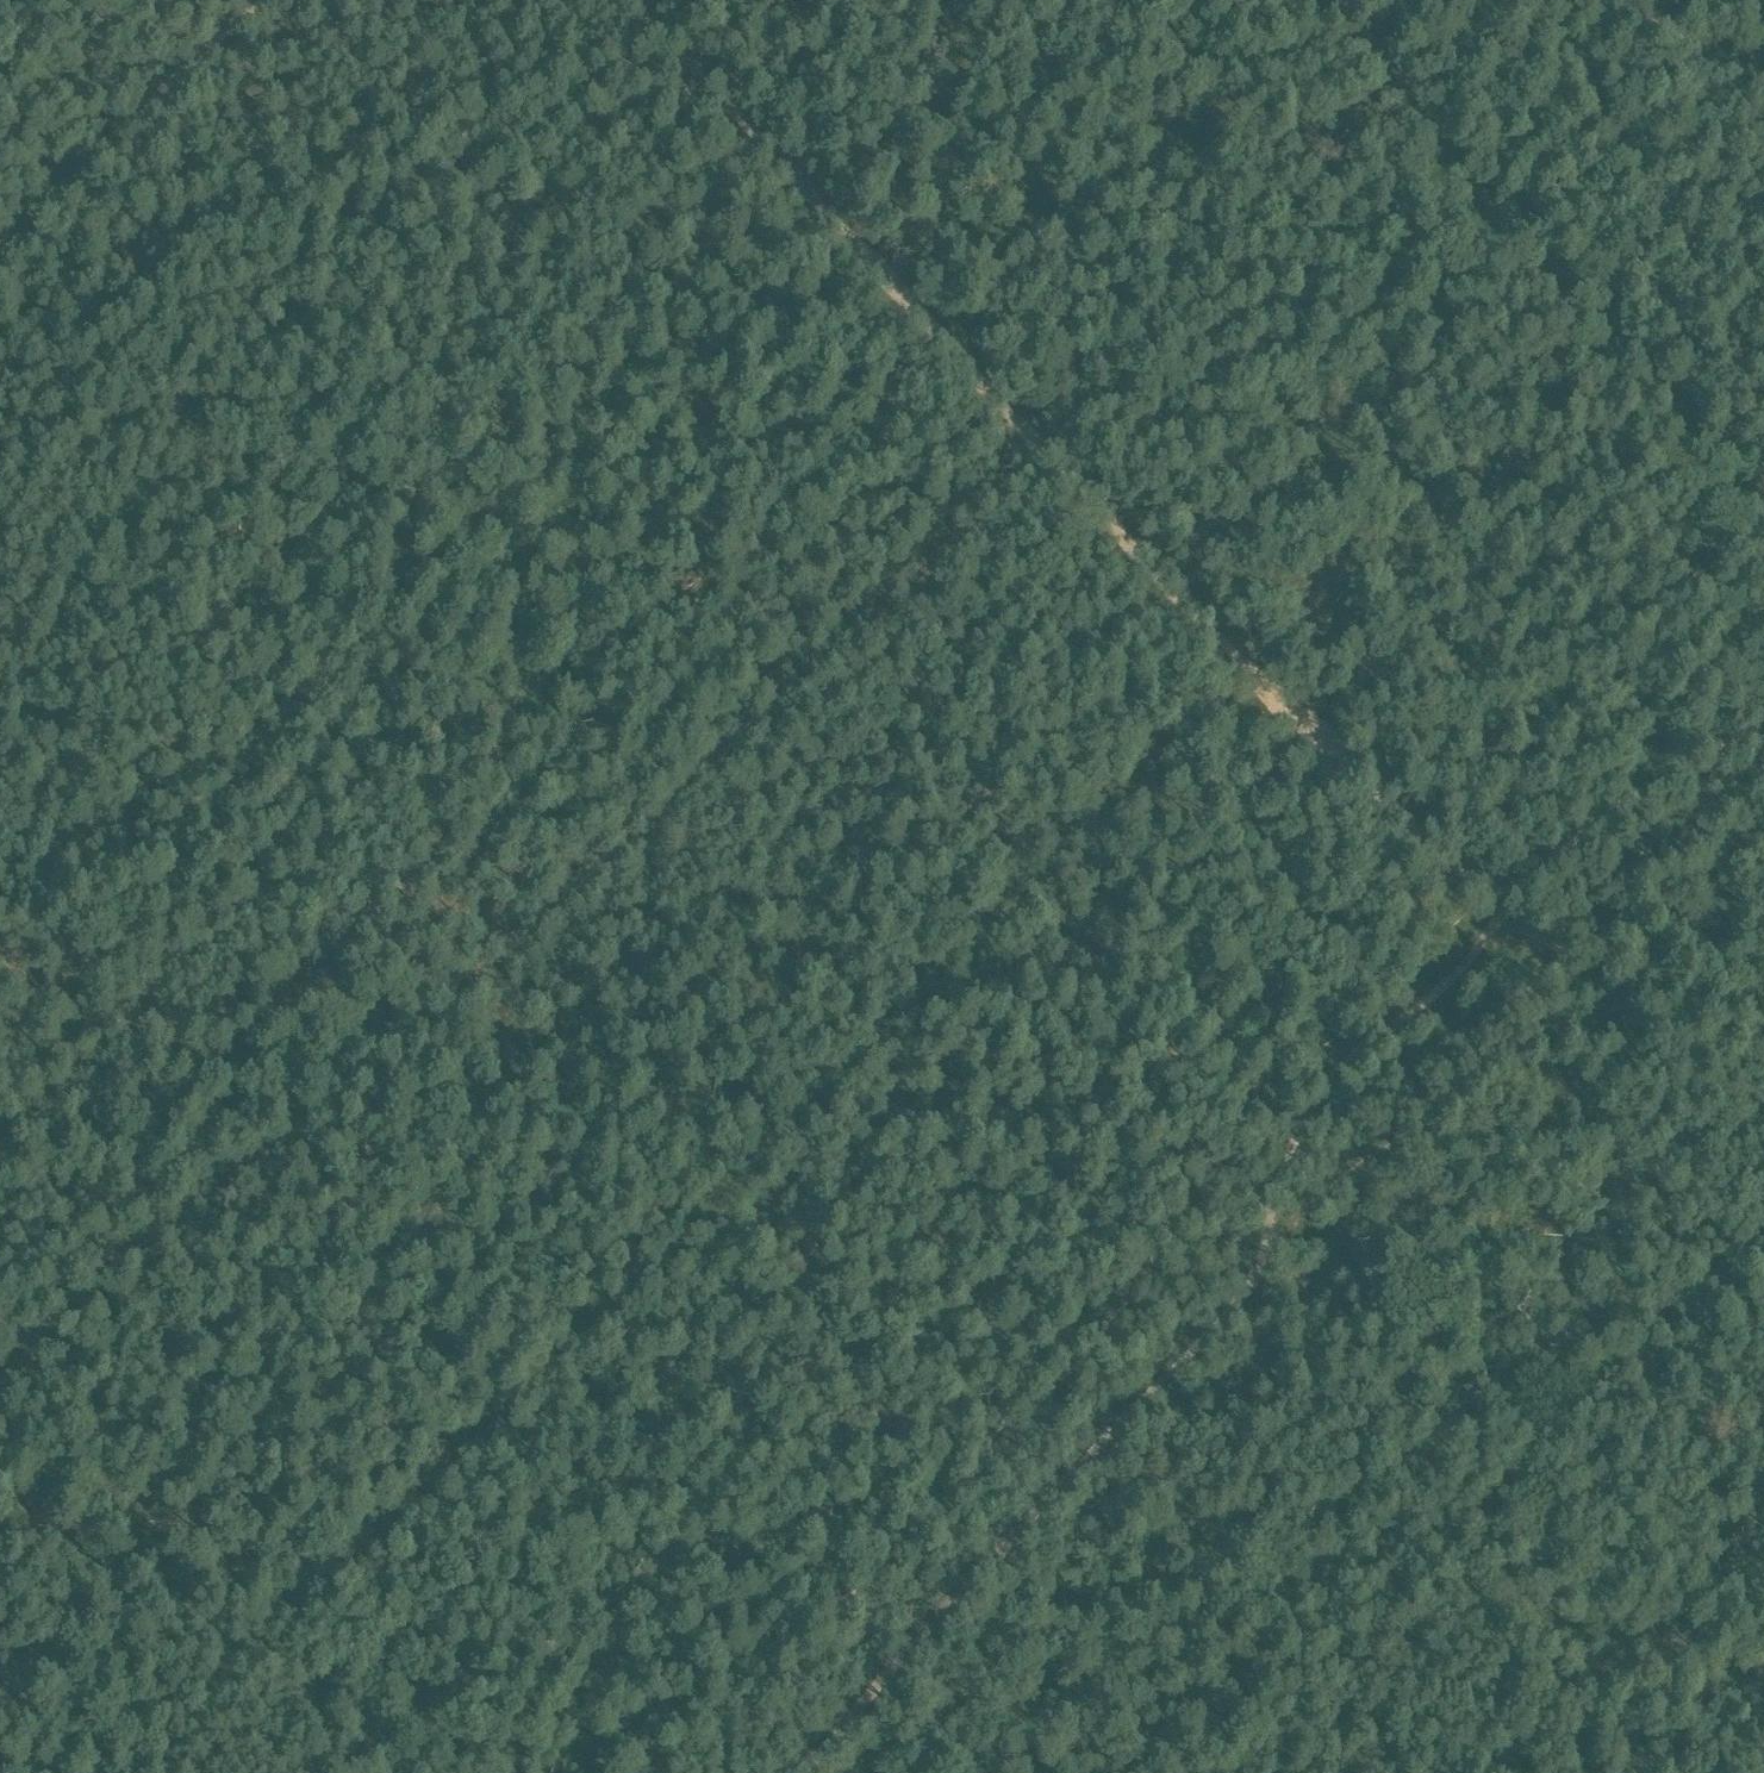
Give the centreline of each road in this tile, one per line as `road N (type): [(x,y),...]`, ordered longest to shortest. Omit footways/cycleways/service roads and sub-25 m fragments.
road 1 (track): [(1233,1303),(1295,1220),(1340,1176),(1394,1148),(1486,1060),(1525,989),(1503,925),(1272,701),(609,0)]
road 2 (track): [(0,1509),(268,1772)]
road 3 (track): [(0,246),(275,0)]

